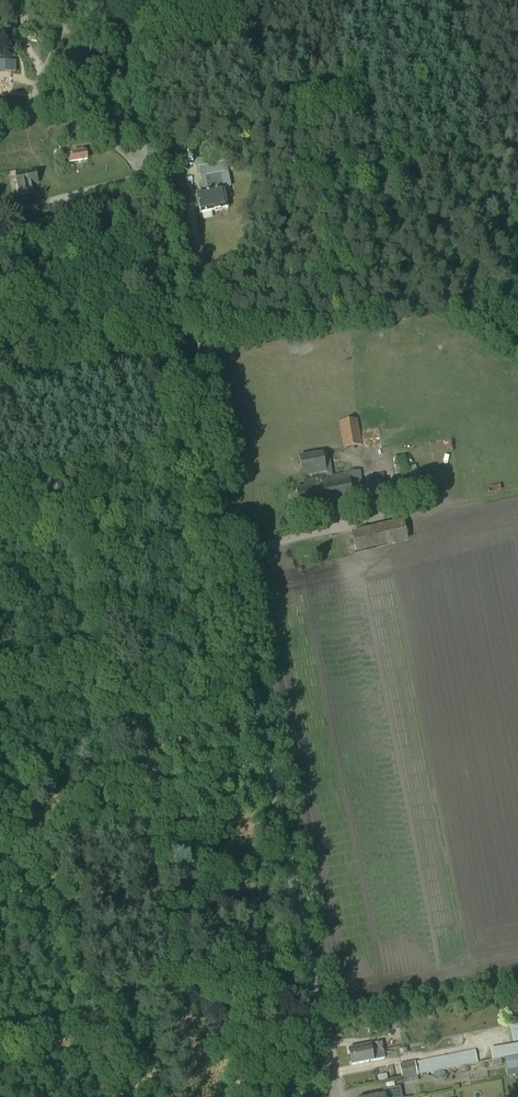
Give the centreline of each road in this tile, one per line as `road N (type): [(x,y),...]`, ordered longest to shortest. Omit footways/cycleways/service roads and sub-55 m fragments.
road 1 (unclassified): [(337,1096),(113,0)]
road 2 (track): [(275,789),(0,836)]
road 3 (track): [(73,194),(87,259),(77,296),(50,338),(0,357)]
road 4 (track): [(149,178),(14,208)]
road 5 (track): [(30,117),(63,22),(62,0)]

